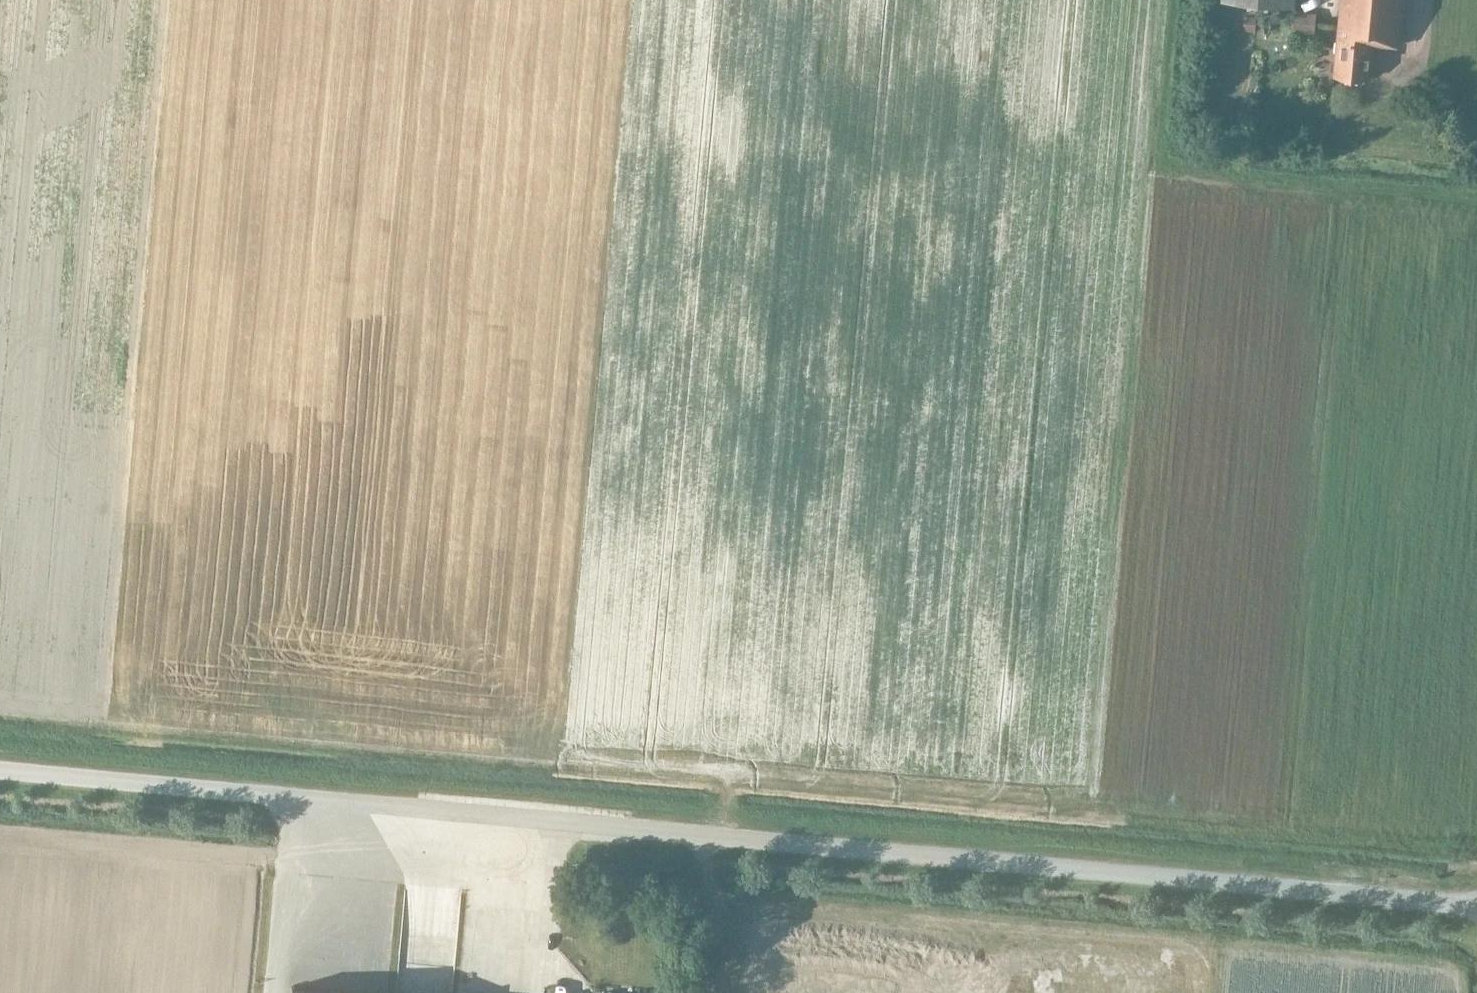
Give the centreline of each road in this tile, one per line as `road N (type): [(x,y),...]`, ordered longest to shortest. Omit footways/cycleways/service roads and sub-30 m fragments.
road 1 (unclassified): [(0,774),(1476,907)]

